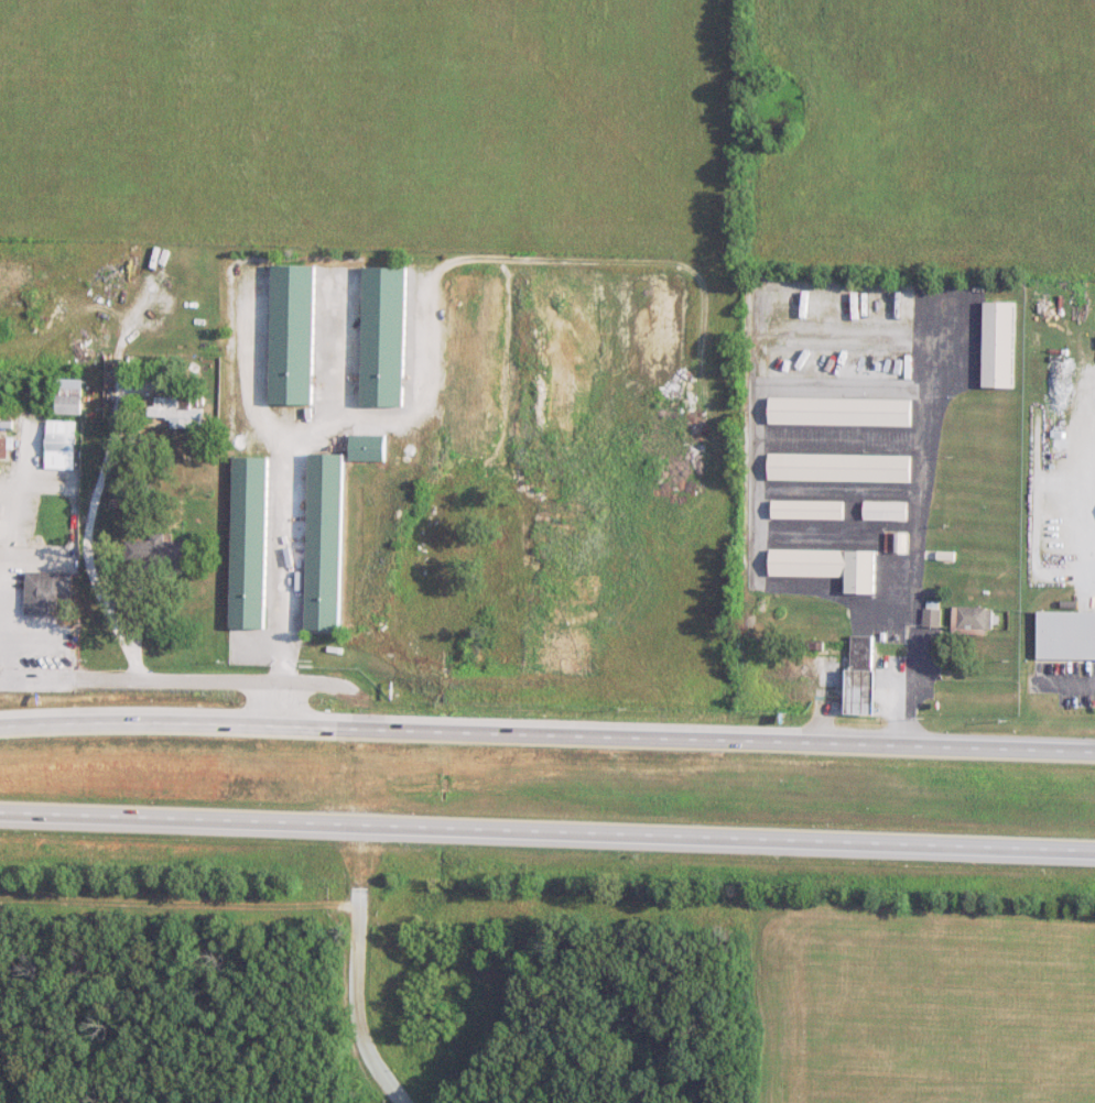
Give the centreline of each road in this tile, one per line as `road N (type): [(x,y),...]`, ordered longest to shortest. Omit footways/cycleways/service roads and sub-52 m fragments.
road 1 (trunk): [(1094,753),(68,722),(0,729)]
road 2 (trunk): [(0,813),(1094,851)]
road 3 (residential): [(360,886),(357,1002),(368,1053),(401,1102)]

